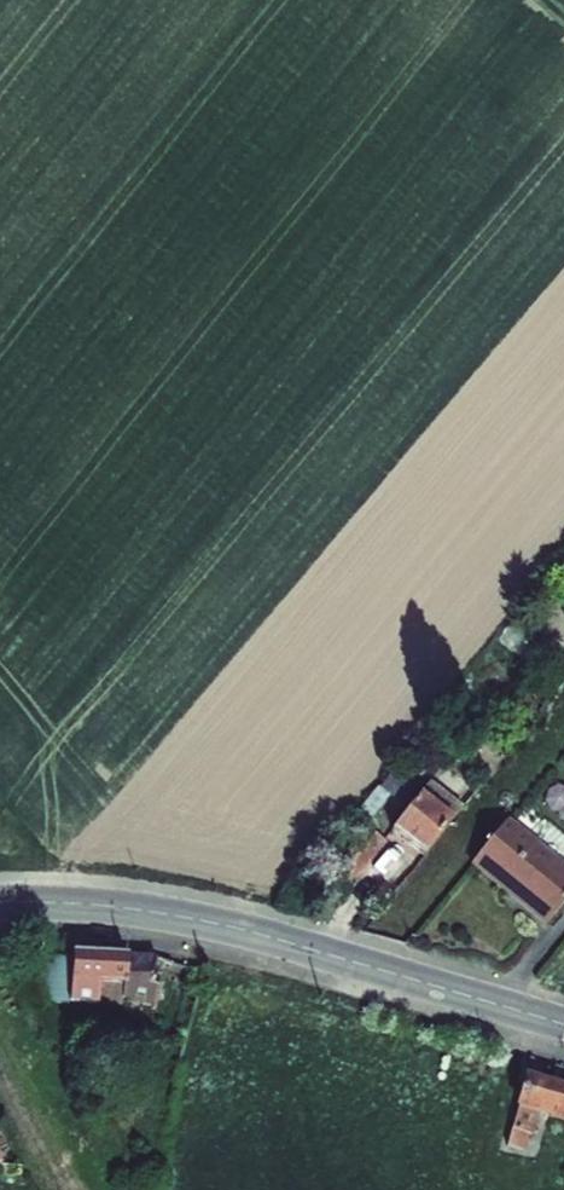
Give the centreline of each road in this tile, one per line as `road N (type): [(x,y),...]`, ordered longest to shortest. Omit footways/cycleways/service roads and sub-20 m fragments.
road 1 (tertiary): [(0,902),(121,908),(211,923),(563,1025)]

